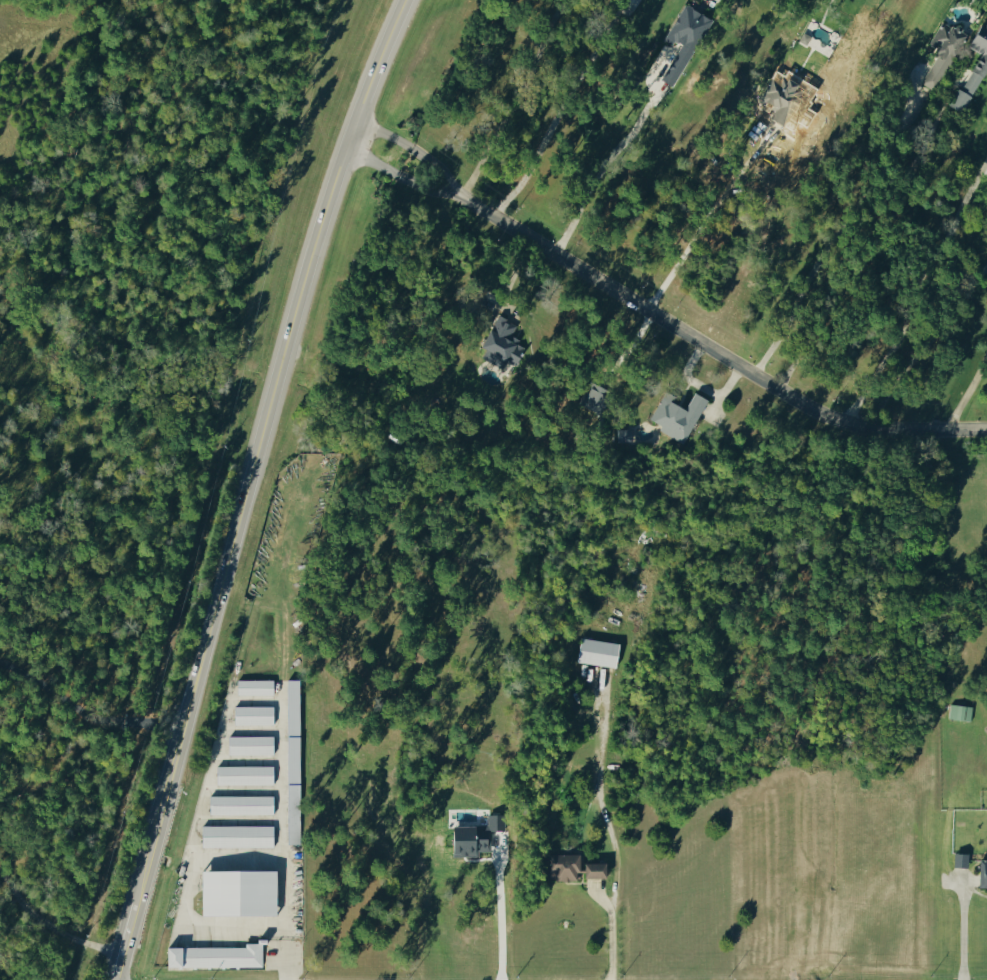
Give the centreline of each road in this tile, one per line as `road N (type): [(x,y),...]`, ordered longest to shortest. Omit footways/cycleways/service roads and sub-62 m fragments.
road 1 (secondary): [(110,979),(312,241),(403,0)]
road 2 (residential): [(348,132),(828,418),(986,428)]

